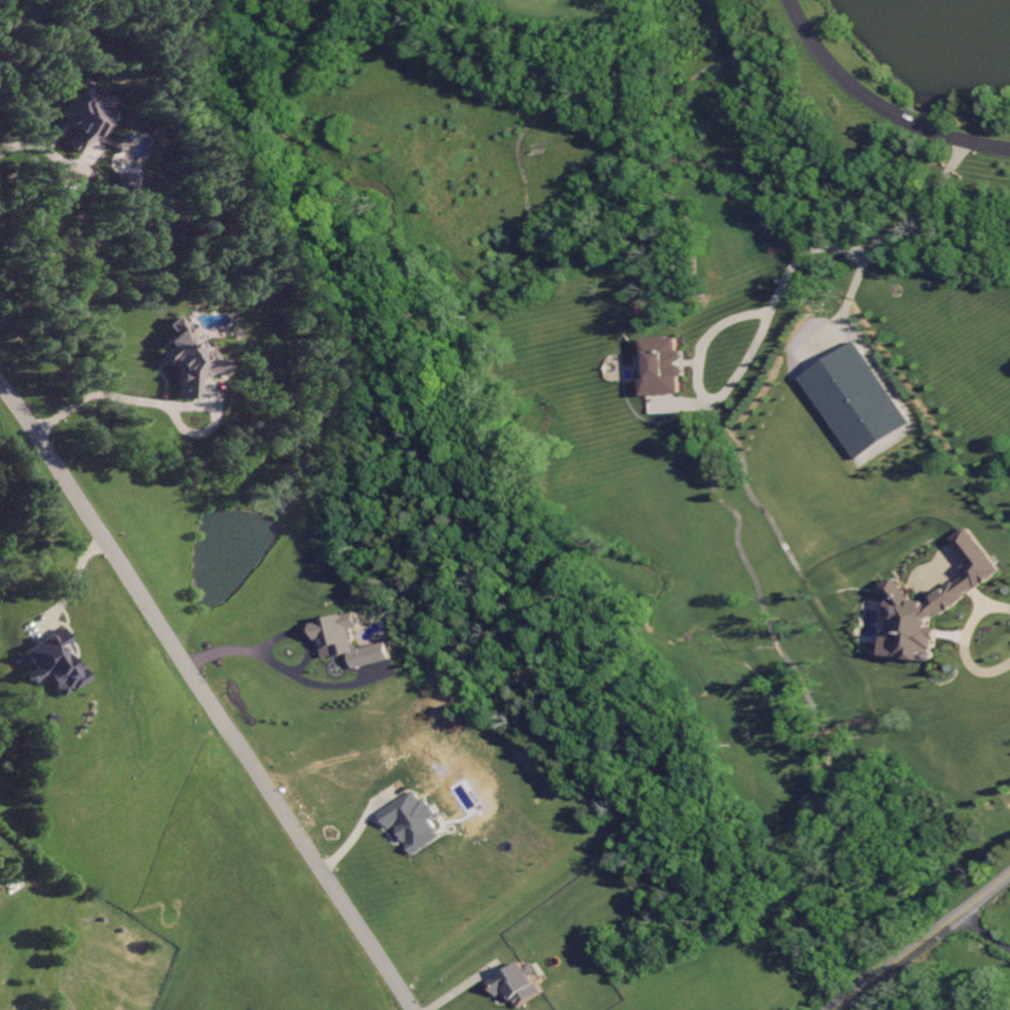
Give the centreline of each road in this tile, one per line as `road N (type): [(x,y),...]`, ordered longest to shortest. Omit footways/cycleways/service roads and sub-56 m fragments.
road 1 (residential): [(404,1009),(0,383)]
road 2 (residential): [(790,0),(832,66),(888,113),(932,134),(1009,153)]
road 3 (secondary): [(1009,877),(840,1009)]

